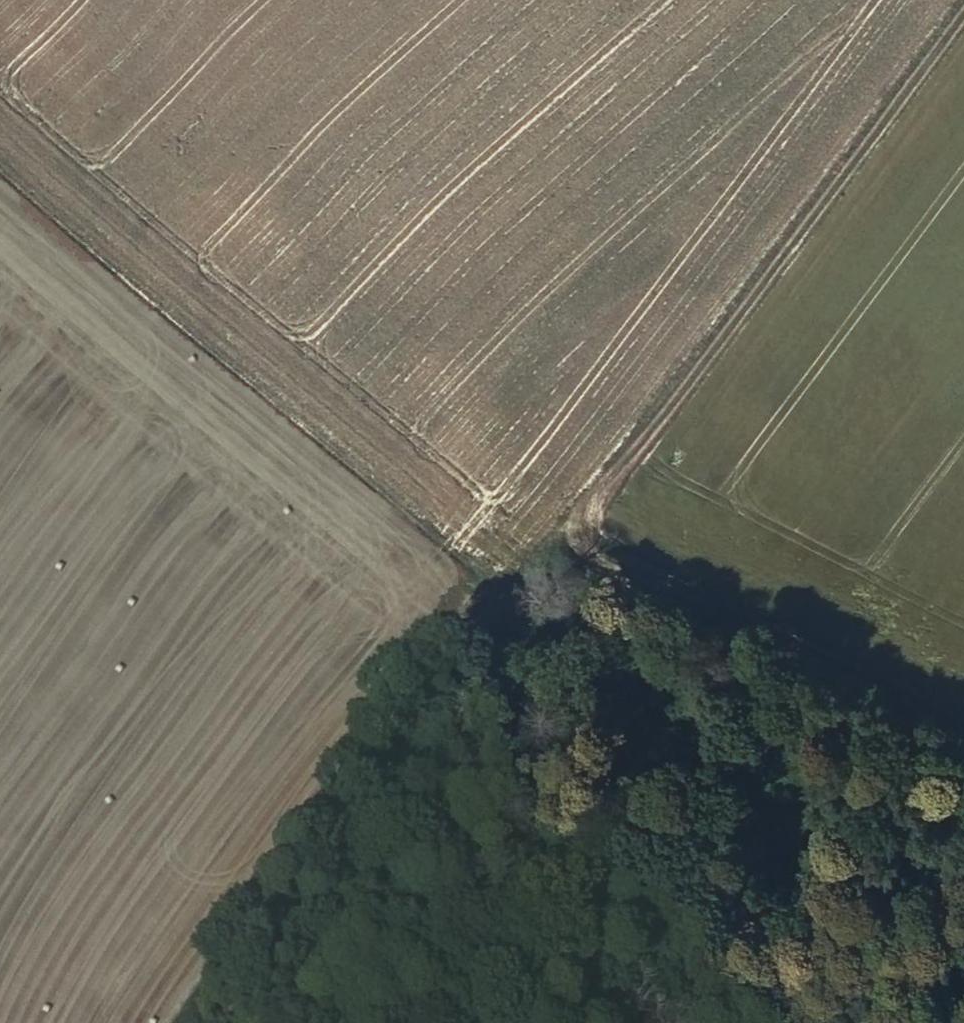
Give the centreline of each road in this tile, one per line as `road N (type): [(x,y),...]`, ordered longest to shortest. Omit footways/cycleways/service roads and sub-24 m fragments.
road 1 (track): [(577,509),(963,0)]

